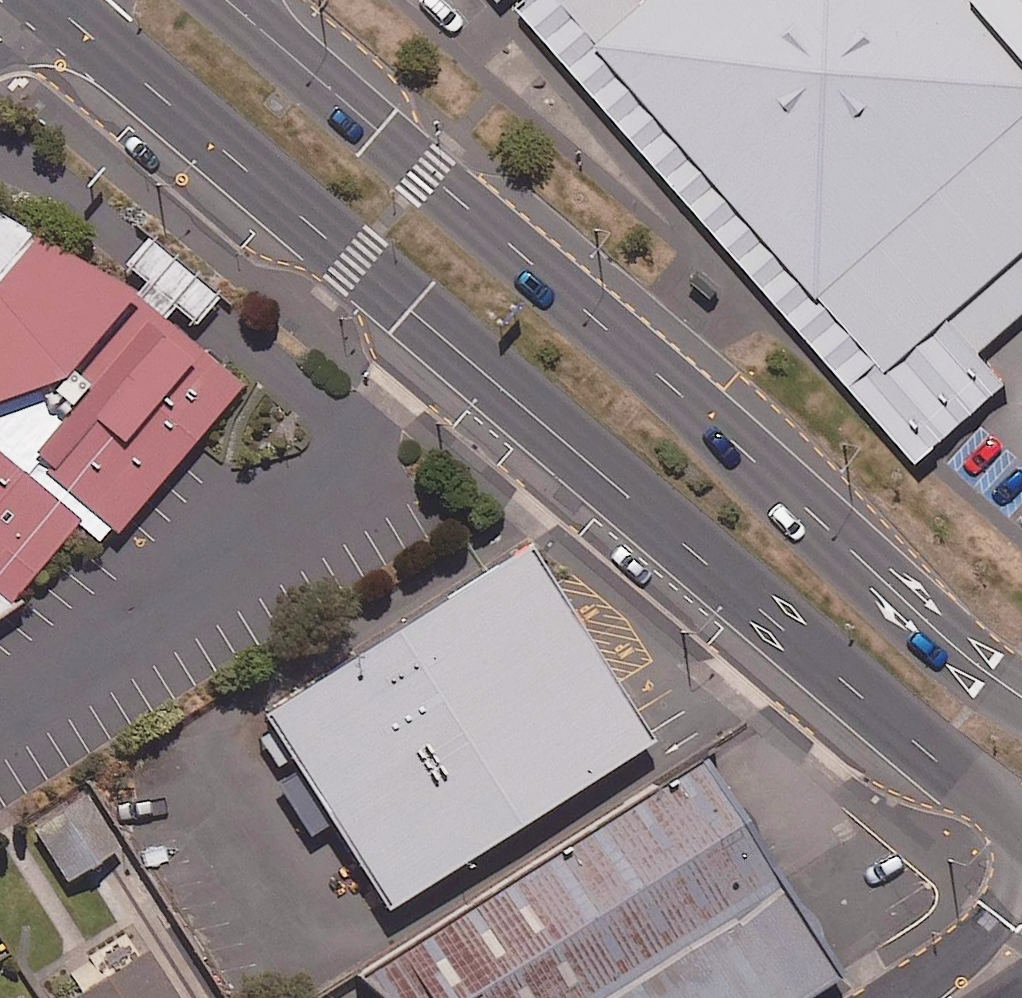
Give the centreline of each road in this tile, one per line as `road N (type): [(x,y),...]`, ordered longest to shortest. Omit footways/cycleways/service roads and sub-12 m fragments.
road 1 (secondary): [(1021,839),(50,0)]
road 2 (secondary): [(229,0),(946,637),(1021,694)]

